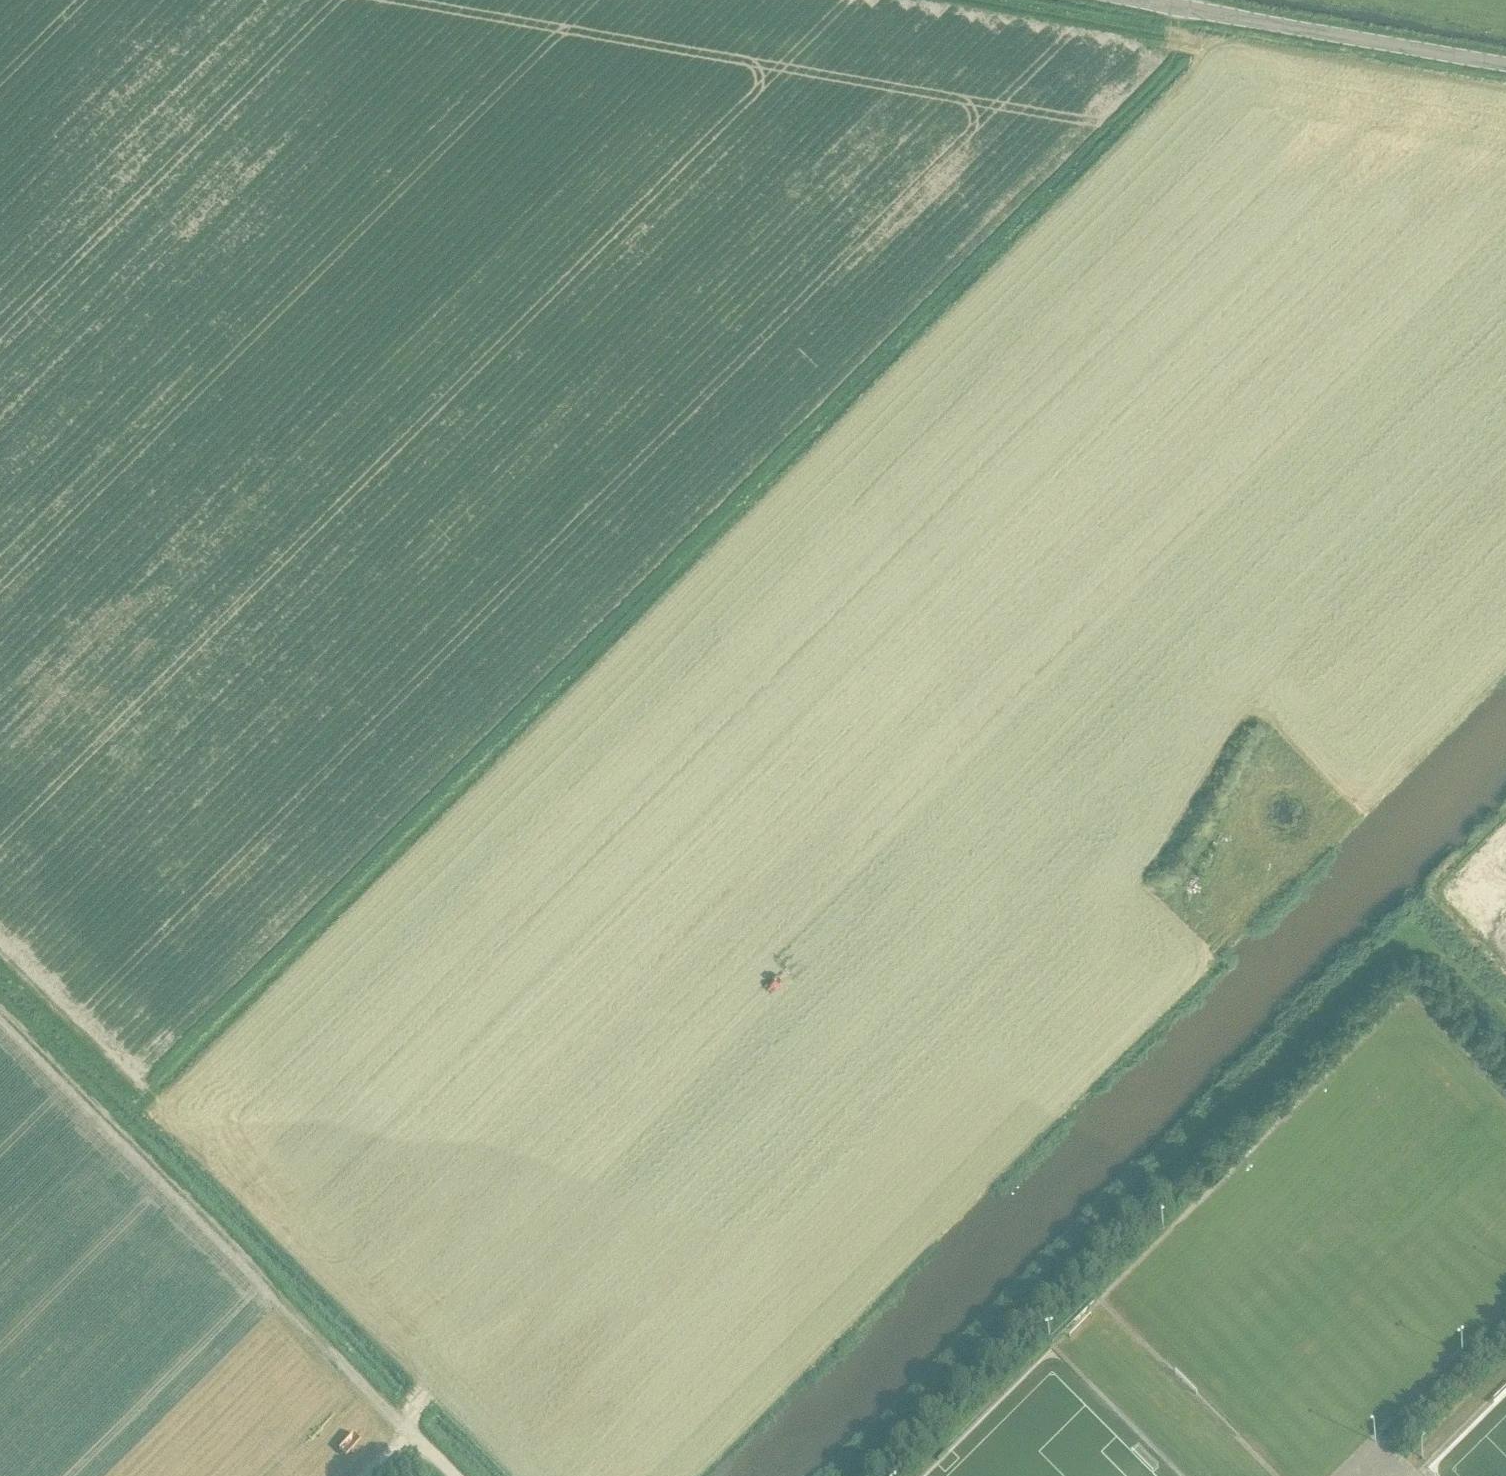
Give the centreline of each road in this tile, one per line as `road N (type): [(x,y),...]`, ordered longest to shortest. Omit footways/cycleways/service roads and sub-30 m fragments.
road 1 (tertiary): [(1126,0),(1505,65)]

